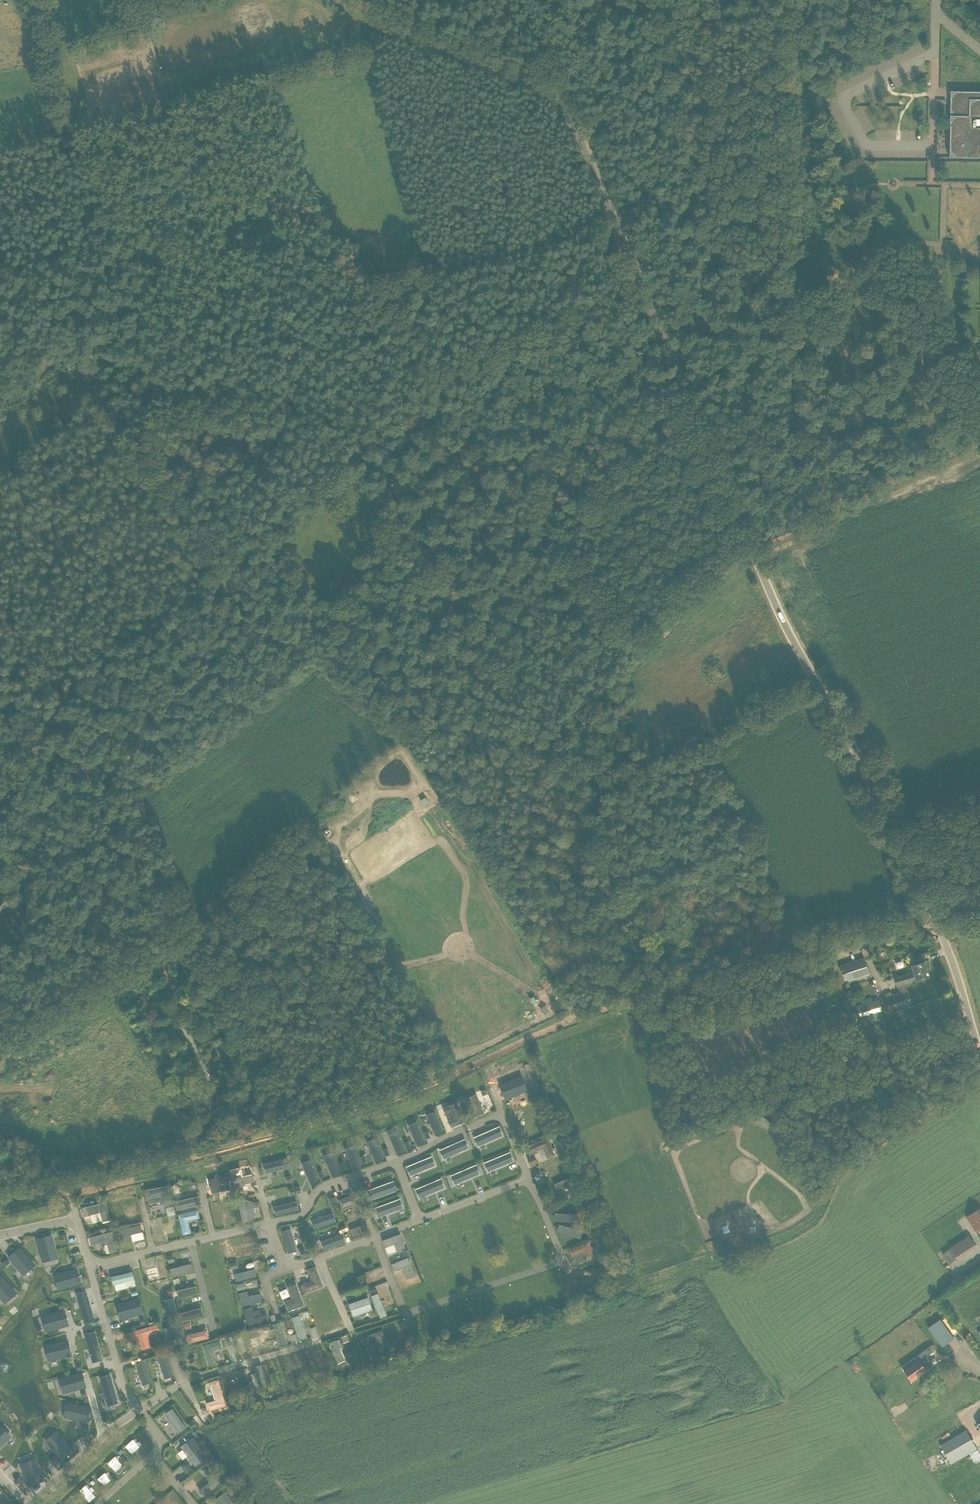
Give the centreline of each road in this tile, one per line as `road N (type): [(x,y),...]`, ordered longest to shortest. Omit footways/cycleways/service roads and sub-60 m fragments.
road 1 (unclassified): [(979,1056),(943,936),(756,558),(574,118),(552,87),(356,0)]
road 2 (track): [(588,1013),(407,737),(318,676),(219,586),(157,400),(133,288),(51,60),(39,0)]
road 3 (track): [(799,0),(787,354),(792,410),(842,503),(838,518),(744,564),(556,735),(407,737)]
road 4 (track): [(0,1198),(6,1206),(295,1134),(588,1013)]
road 5 (track): [(588,1013),(711,973),(938,926)]

